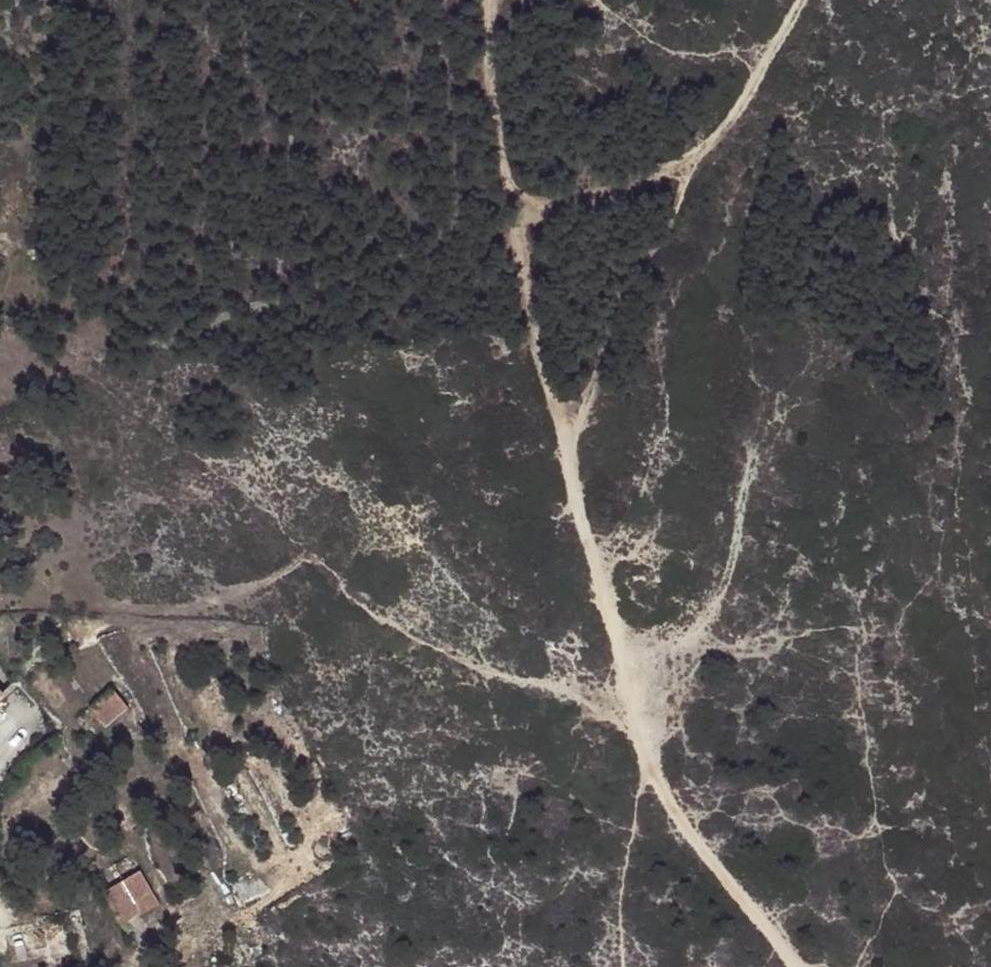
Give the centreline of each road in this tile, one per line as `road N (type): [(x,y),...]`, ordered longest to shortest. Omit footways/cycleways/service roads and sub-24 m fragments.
road 1 (track): [(489,0),(542,371),(620,688),(685,823),(781,966)]
road 2 (track): [(570,462),(591,387),(680,184),(751,93),(801,0)]

